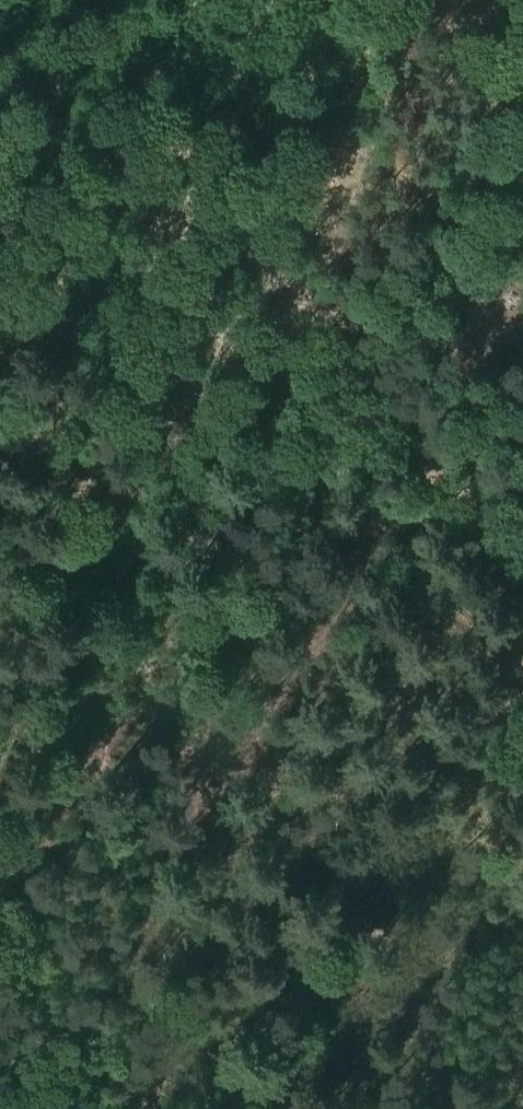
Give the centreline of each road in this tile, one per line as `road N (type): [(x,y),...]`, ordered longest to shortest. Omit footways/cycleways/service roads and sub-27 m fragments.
road 1 (track): [(0,299),(522,565)]
road 2 (track): [(192,0),(35,316),(0,370)]

